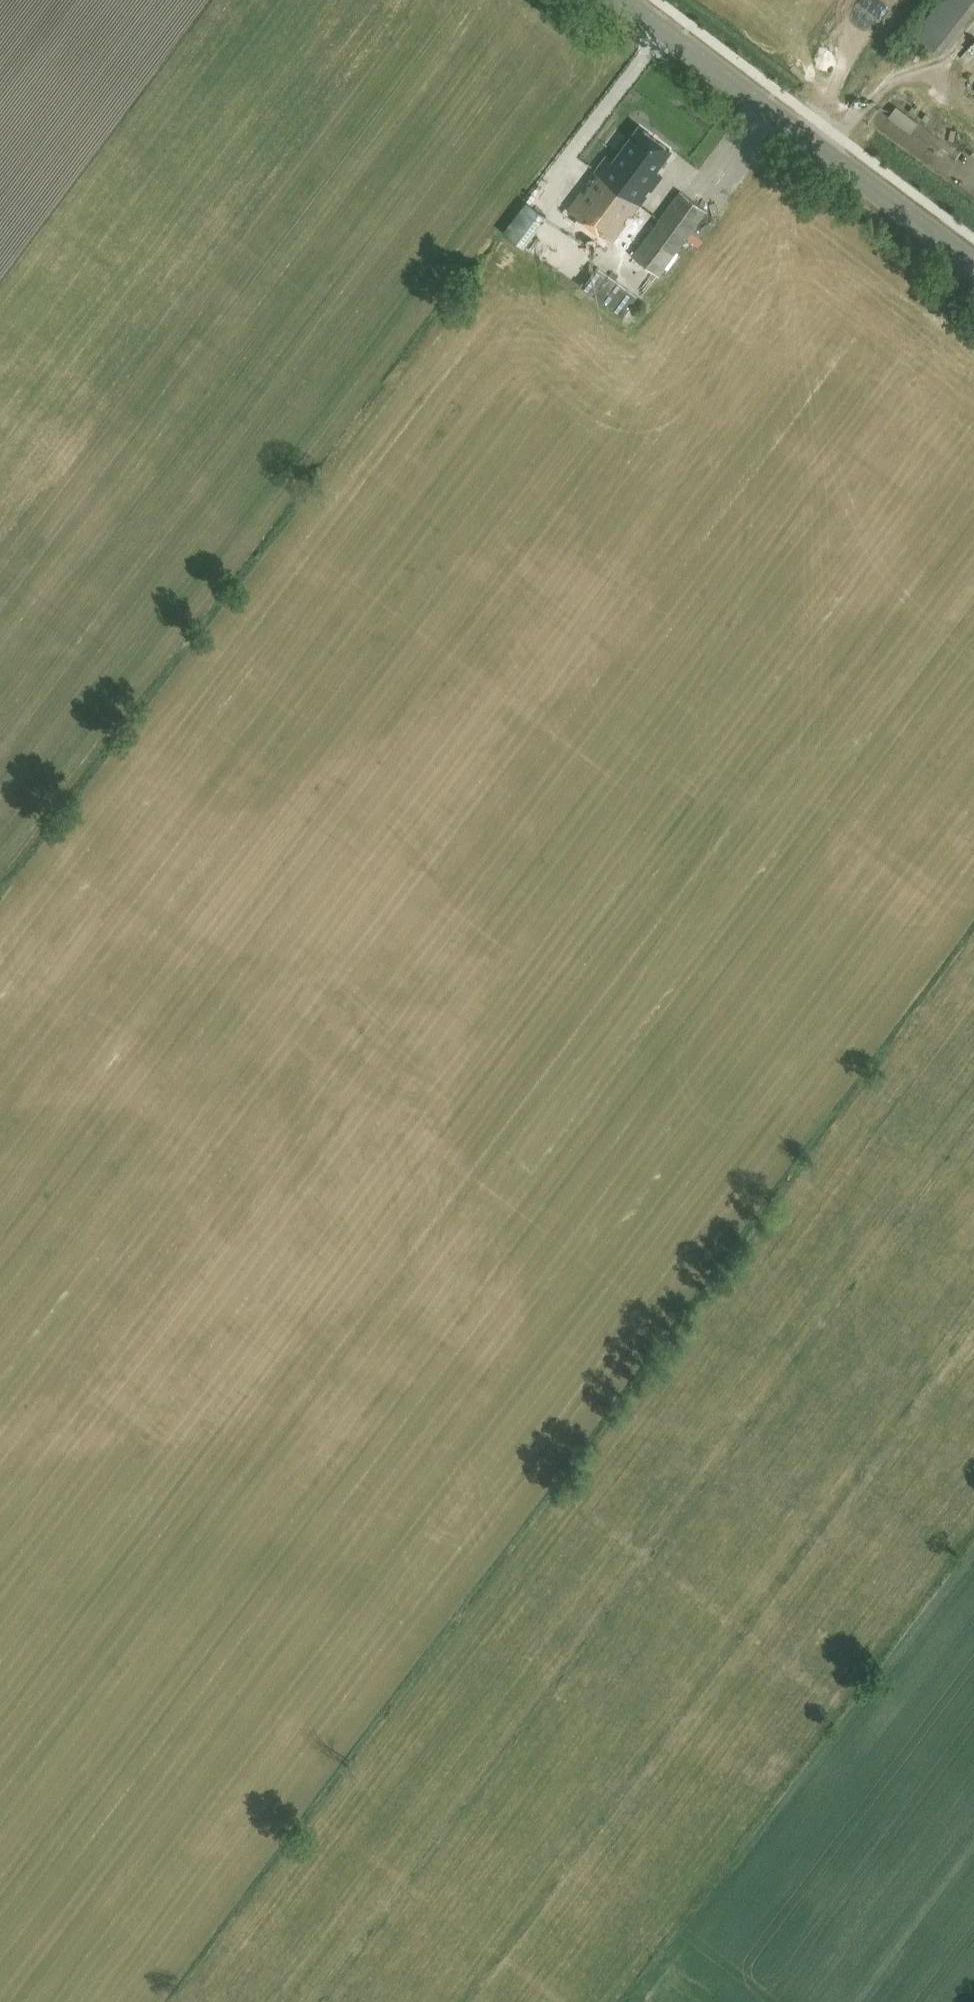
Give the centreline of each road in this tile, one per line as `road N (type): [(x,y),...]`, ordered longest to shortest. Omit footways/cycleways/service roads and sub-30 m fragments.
road 1 (tertiary): [(973,267),(620,0)]

